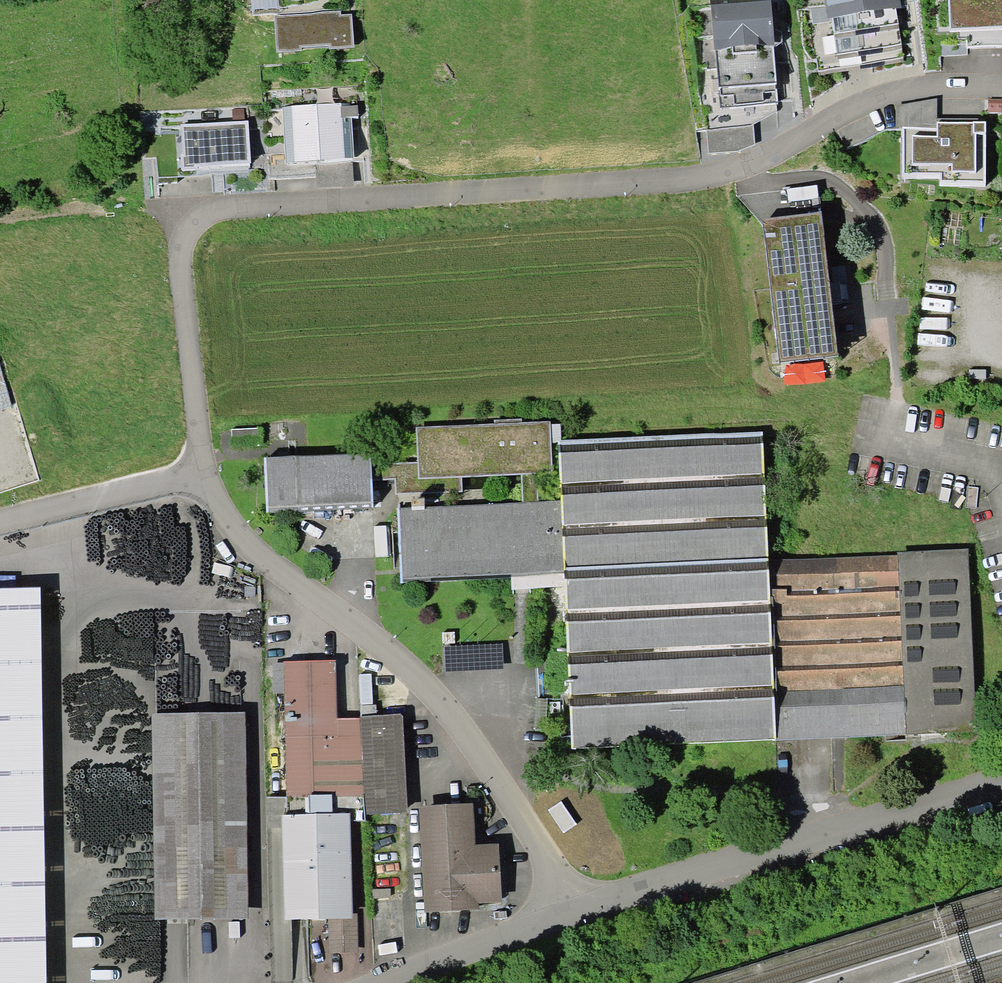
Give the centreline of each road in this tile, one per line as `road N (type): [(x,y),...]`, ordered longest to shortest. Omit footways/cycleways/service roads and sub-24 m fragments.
road 1 (residential): [(1001,87),(887,93),(729,170),(648,187),(215,219),(191,231),(178,252),(204,465)]
road 2 (residential): [(204,465),(225,524),(245,546),(368,633),(444,706),(516,803),(568,916)]
road 3 (residential): [(568,916),(1001,784)]
road 4 (residential): [(0,521),(204,465)]
road 5 (residential): [(397,982),(568,916)]

